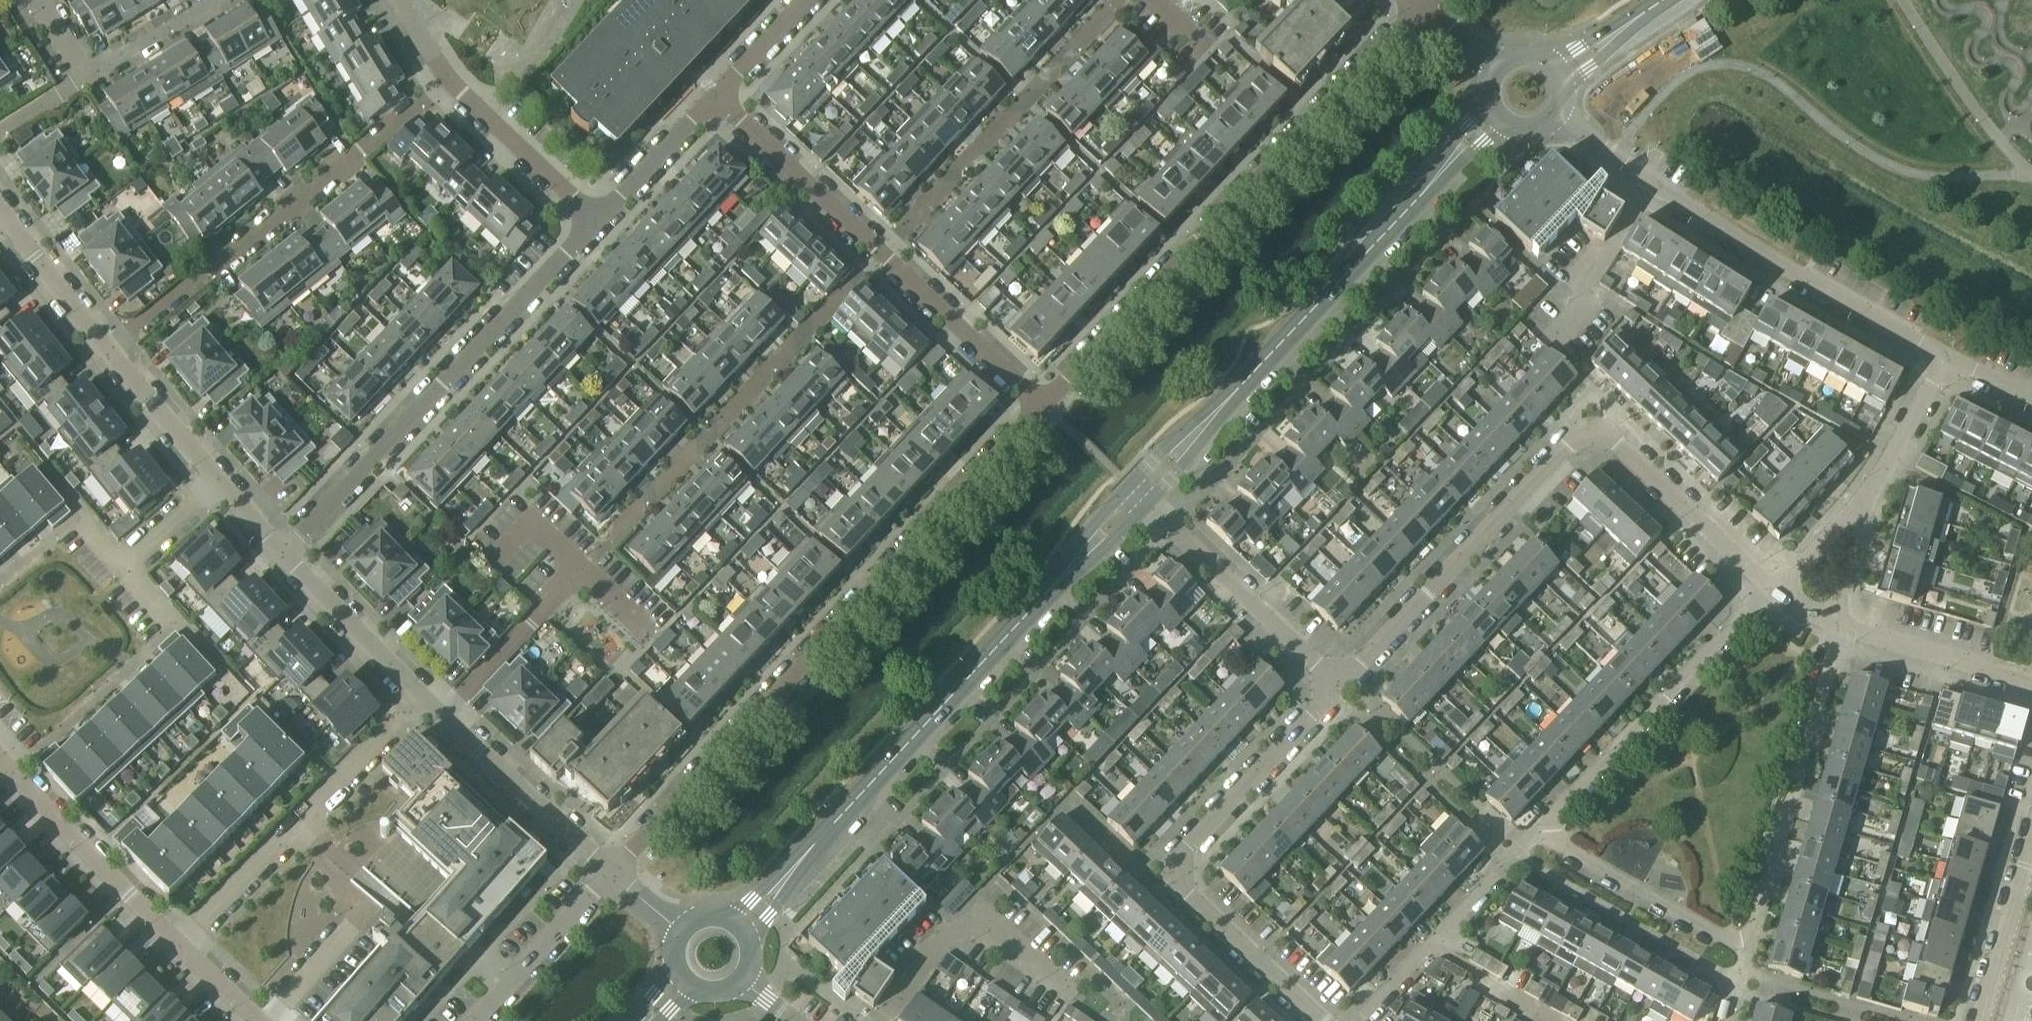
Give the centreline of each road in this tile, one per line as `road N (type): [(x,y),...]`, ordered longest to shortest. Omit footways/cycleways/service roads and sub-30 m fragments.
road 1 (residential): [(612,872),(1042,407)]
road 2 (residential): [(1341,687),(1568,447),(1591,436),(1612,440),(1769,588)]
road 3 (residential): [(1042,407),(1423,10)]
road 4 (residential): [(280,555),(595,224)]
road 5 (residential): [(1323,1020),(1178,873),(1179,862),(1341,687)]
road 6 (residential): [(1042,407),(715,98)]
road 7 (residential): [(108,354),(449,84)]
road 8 (residential): [(424,701),(176,938)]
road 9 (residential): [(1947,365),(1653,195)]
road 10 (residential): [(1745,945),(1755,937),(1839,630)]
road 11 (residential): [(1550,831),(1769,588)]
road 12 (tertiary): [(826,831),(1044,596)]
road 13 (residential): [(124,567),(176,624),(14,775)]
road 14 (tertiary): [(1244,387),(1442,169)]
road 15 (residential): [(1341,687),(1150,507)]
road 16 (residential): [(885,1020),(969,916),(1071,993)]
road 17 (residential): [(1738,981),(1517,857)]
road 18 (residential): [(1341,687),(1517,857)]
road 19 (residential): [(1745,945),(1733,946),(1555,842),(1550,831)]
road 20 (residential): [(176,938),(14,775)]
road 21 (residential): [(612,872),(443,720)]
road 22 (residential): [(424,701),(280,555)]
road 23 (residential): [(612,872),(472,1020)]
road 24 (residential): [(595,224),(449,84)]
road 25 (residential): [(443,720),(580,572)]
road 26 (residential): [(1839,630),(2031,686)]
road 27 (residential): [(2031,840),(1979,1020)]
road 28 (residential): [(1565,338),(1585,313),(1579,289),(1653,195)]
road 29 (residential): [(595,224),(715,98)]
road 30 (residential): [(108,354),(1,217)]
road 31 (residential): [(0,585),(79,517),(124,567)]
road 32 (residential): [(216,483),(108,354)]
road 33 (tertiary): [(1244,387),(1127,489)]
road 34 (residential): [(89,82),(218,0)]
road 35 (tertiary): [(1150,507),(1244,387)]
road 36 (residential): [(1870,493),(1947,365)]
road 37 (residential): [(1839,630),(1870,493)]
road 38 (tertiary): [(1044,596),(1095,561),(1150,507)]
road 39 (residential): [(1870,493),(1769,588)]
road 40 (tertiary): [(1127,489),(1044,596)]
road 41 (tertiary): [(749,940),(826,831)]
road 42 (residential): [(715,98),(805,0)]
road 43 (residential): [(1738,981),(1864,1020)]
road 44 (tertiary): [(826,831),(731,921)]
road 45 (residential): [(1433,946),(1540,1020)]
road 46 (residential): [(1653,195),(1557,114)]
road 47 (residential): [(580,572),(529,524),(490,563)]
road 48 (residential): [(216,483),(124,567)]
road 49 (residential): [(263,1020),(176,938)]

